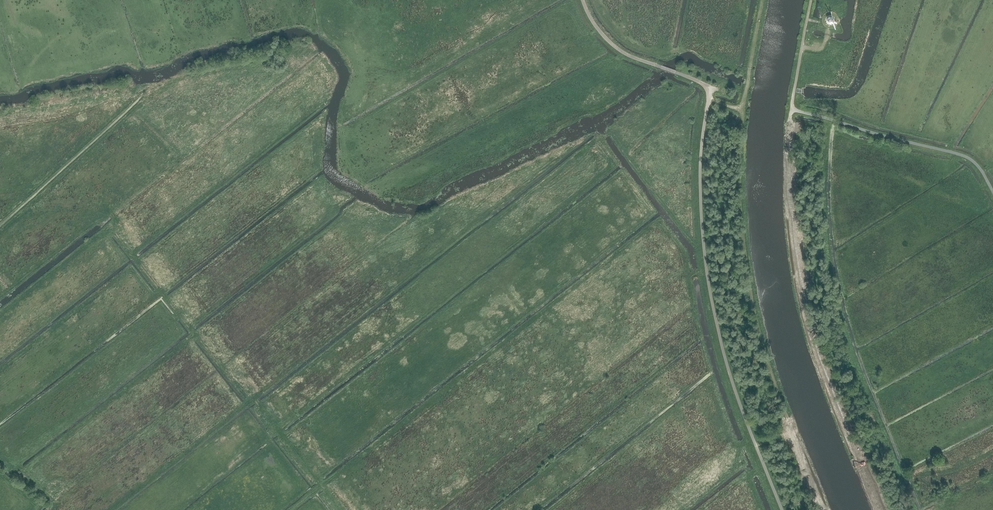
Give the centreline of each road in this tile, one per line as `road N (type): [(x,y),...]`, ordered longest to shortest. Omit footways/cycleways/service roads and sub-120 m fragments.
road 1 (track): [(763,0),(742,108),(742,241),(766,354),(825,509)]
road 2 (unclassified): [(781,509),(727,364),(706,267),(700,167),(713,88)]
road 3 (track): [(792,109),(796,275),(823,376),(877,509)]
road 4 (unclassified): [(992,192),(964,155),(792,109),(811,0)]
road 5 (track): [(583,0),(616,47),(713,88)]

